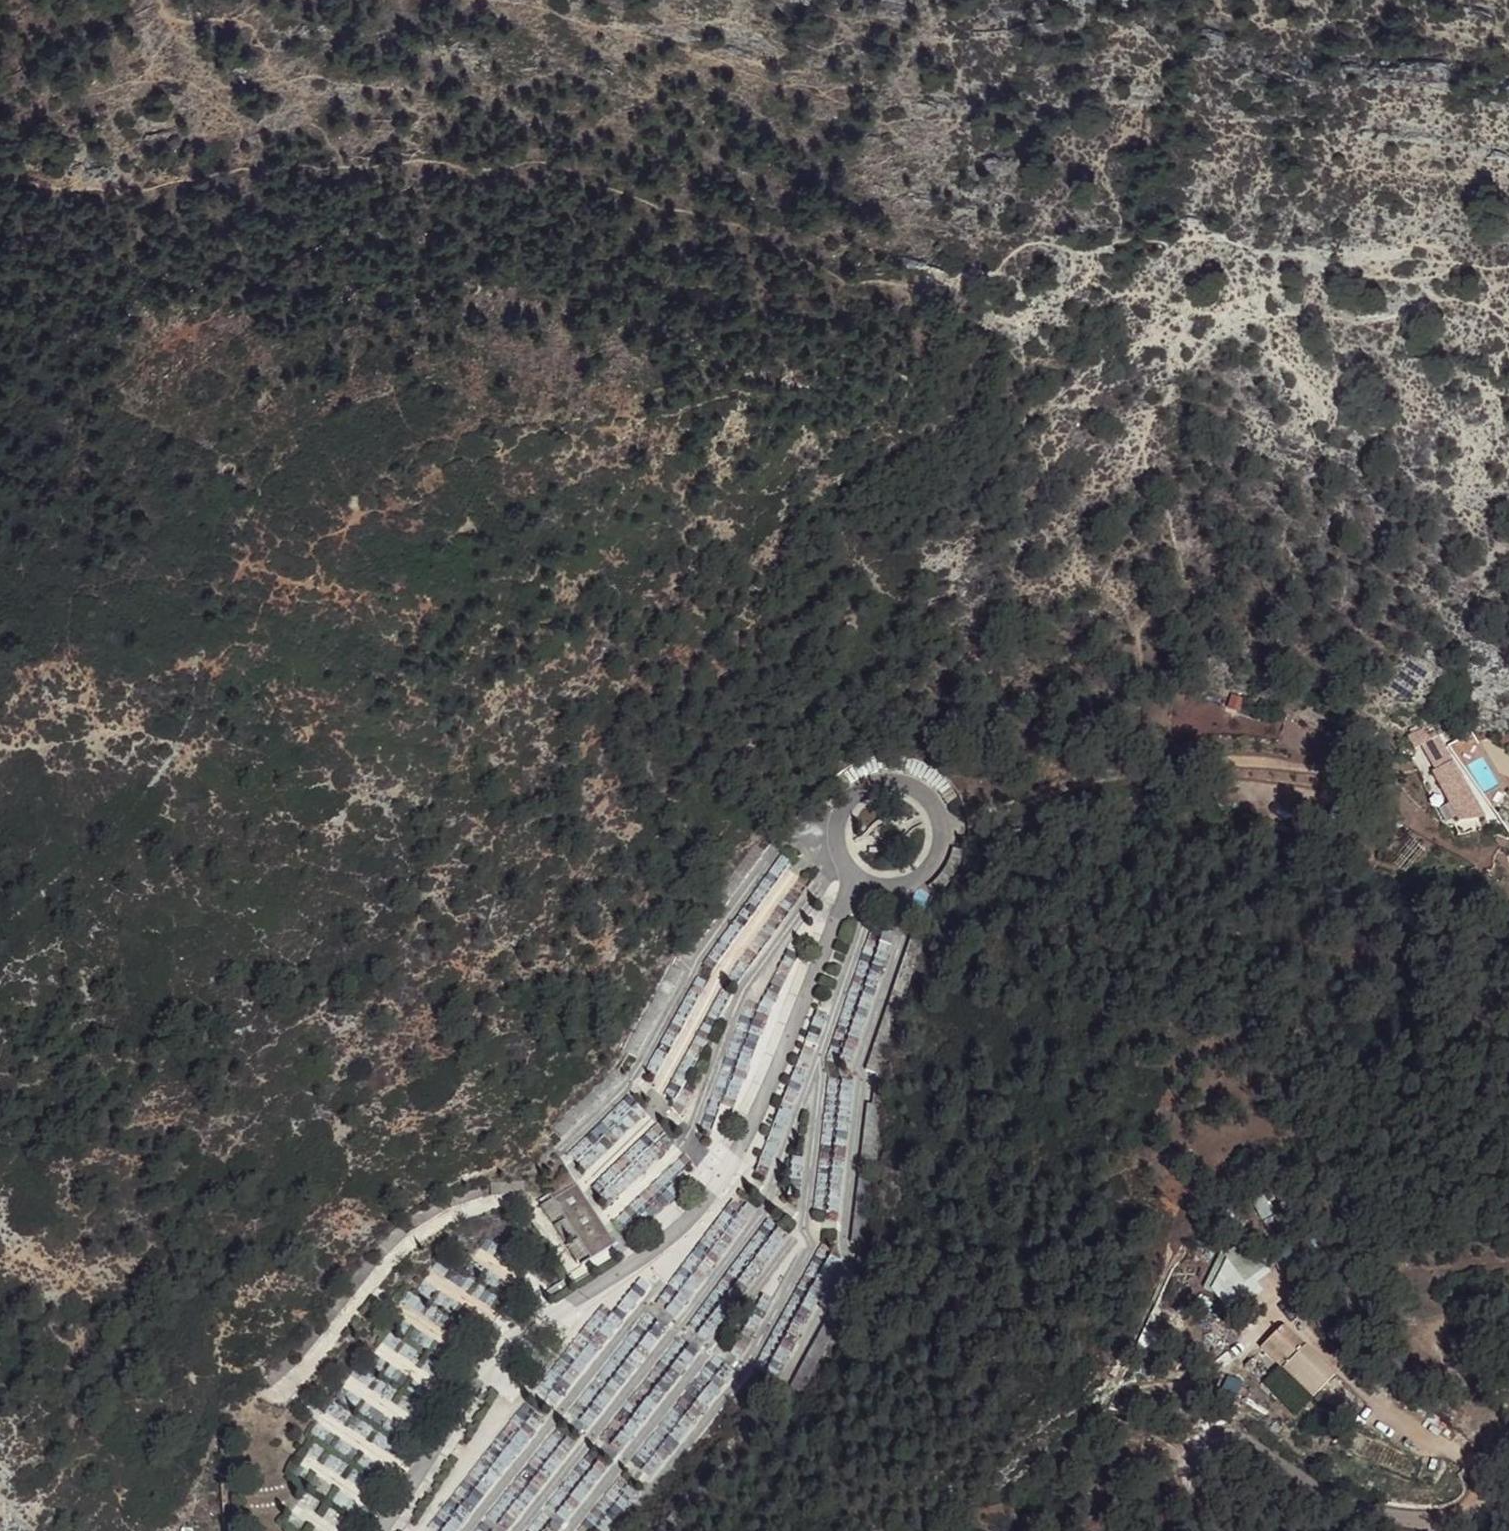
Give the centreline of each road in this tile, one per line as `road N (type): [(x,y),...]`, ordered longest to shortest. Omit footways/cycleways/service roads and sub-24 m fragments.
road 1 (unclassified): [(1213,1530),(1187,1459),(1207,1427),(1243,1422),(1295,1475),(1367,1510),(1428,1523),(1508,1503)]
road 2 (track): [(947,829),(1122,768),(1283,774)]

